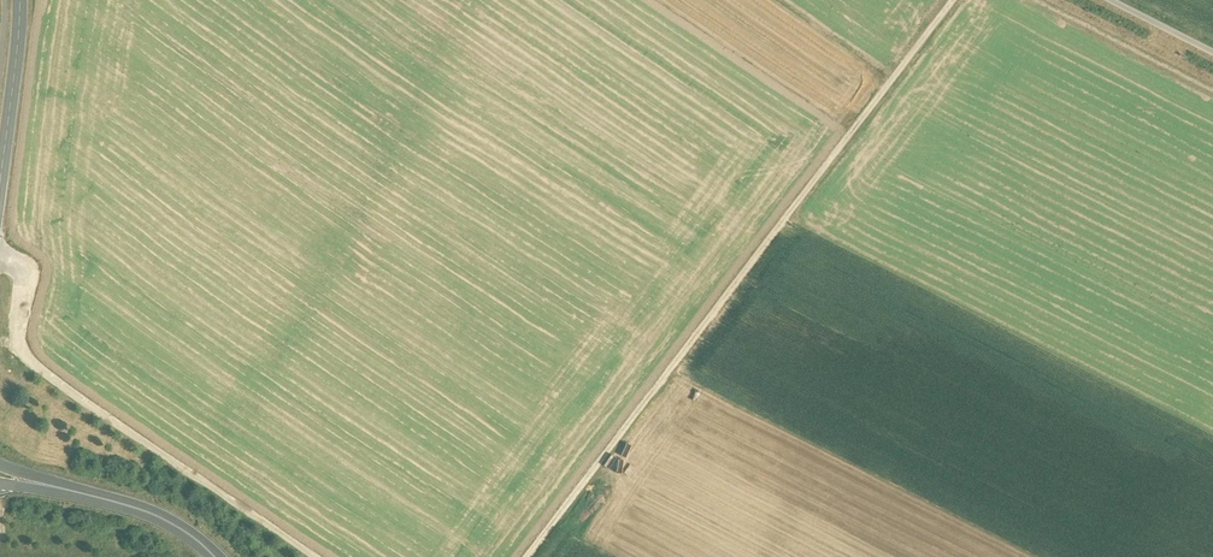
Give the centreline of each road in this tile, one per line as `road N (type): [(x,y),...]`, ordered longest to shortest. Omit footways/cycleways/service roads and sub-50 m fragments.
road 1 (track): [(528,556),(954,0)]
road 2 (track): [(0,255),(19,268),(16,335),(30,360),(310,556)]
road 3 (trunk): [(227,556),(159,509),(0,463)]
road 4 (trunk): [(12,486),(143,518),(209,556)]
road 5 (tertiary): [(0,178),(20,0)]
road 6 (track): [(1102,0),(1212,57)]

